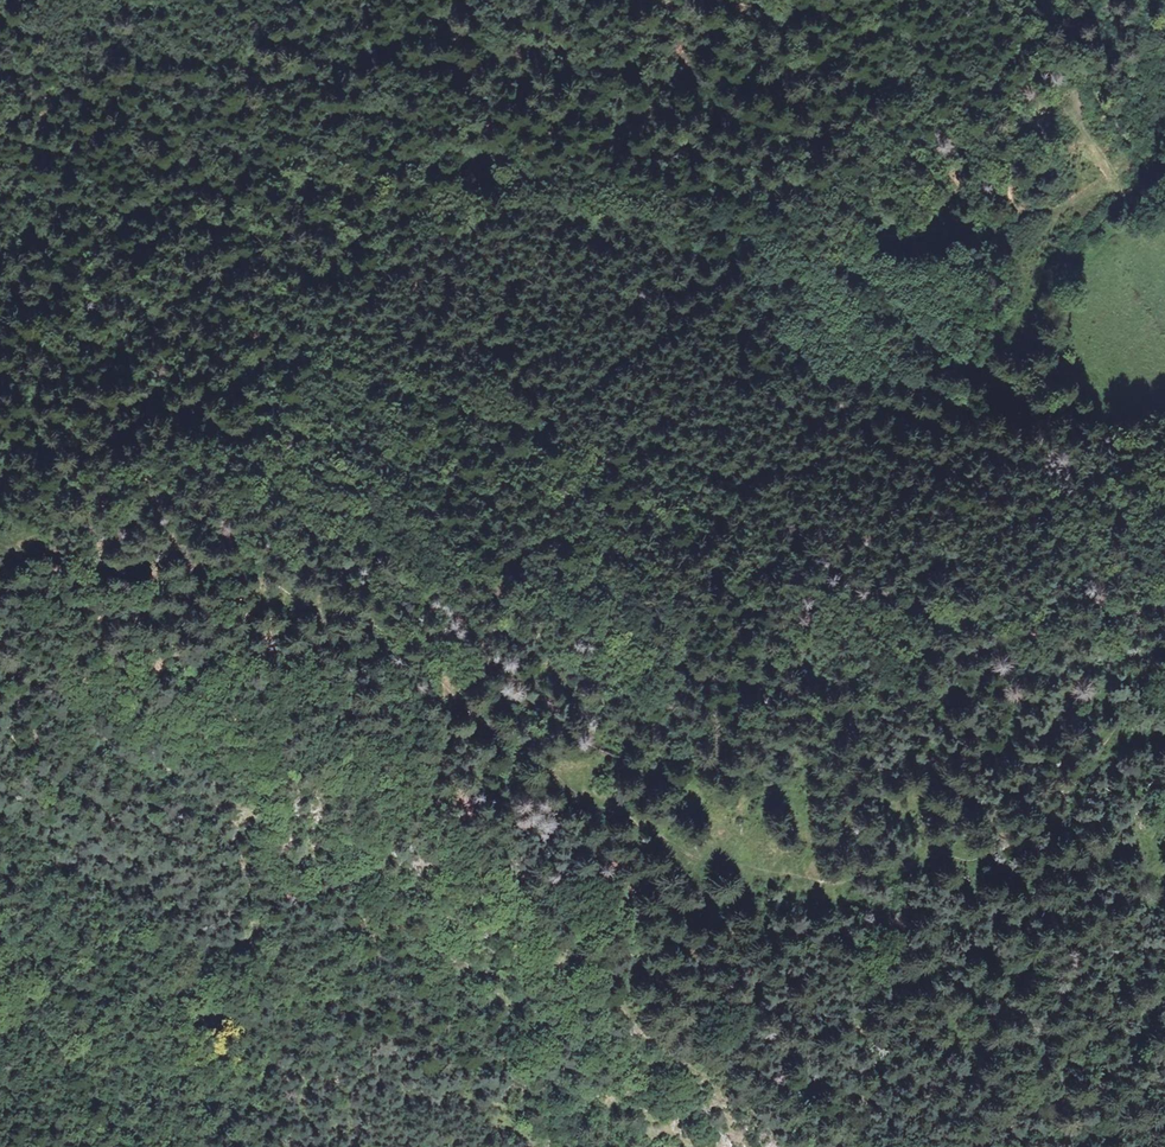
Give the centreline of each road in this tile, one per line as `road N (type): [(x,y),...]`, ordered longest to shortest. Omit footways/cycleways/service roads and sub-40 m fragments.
road 1 (track): [(482,175),(493,117),(486,93),(456,49),(456,0)]

